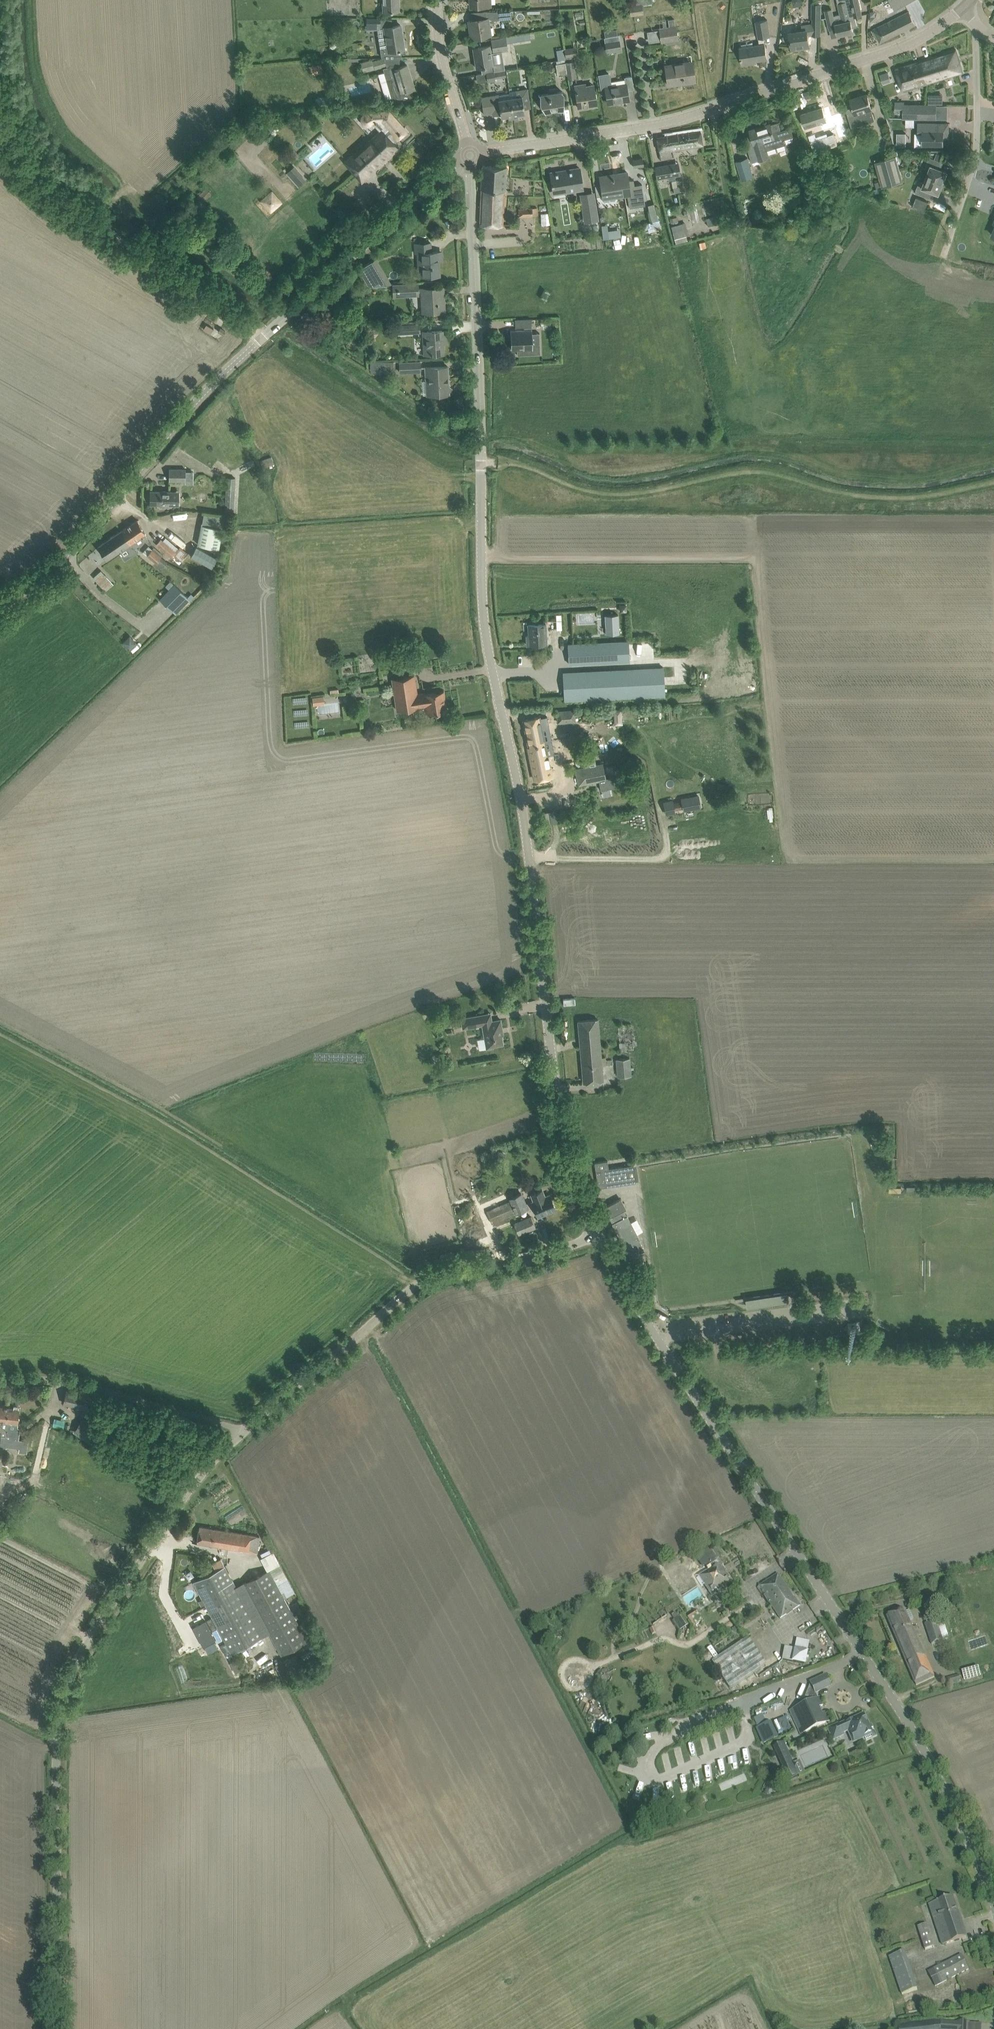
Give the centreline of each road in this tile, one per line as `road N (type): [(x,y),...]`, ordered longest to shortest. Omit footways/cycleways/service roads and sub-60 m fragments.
road 1 (tertiary): [(600,1233),(562,1135),(521,798),(484,617),(470,155)]
road 2 (tertiary): [(993,1902),(907,1722),(667,1354),(600,1233)]
road 3 (unclassified): [(58,2028),(56,1743),(65,1692),(93,1633),(180,1503),(245,1430)]
road 4 (tertiary): [(0,607),(76,545),(225,371),(470,155)]
road 5 (unclassified): [(470,155),(670,123),(913,42),(964,7)]
road 6 (unclassified): [(245,1430),(430,1277),(535,1256),(600,1233)]
road 7 (track): [(264,336),(38,180),(0,136)]
road 8 (residential): [(983,271),(952,257),(950,244),(976,149),(978,28)]
road 9 (unclassified): [(245,1430),(79,1384)]
road 10 (tertiary): [(470,155),(444,63),(437,0)]

